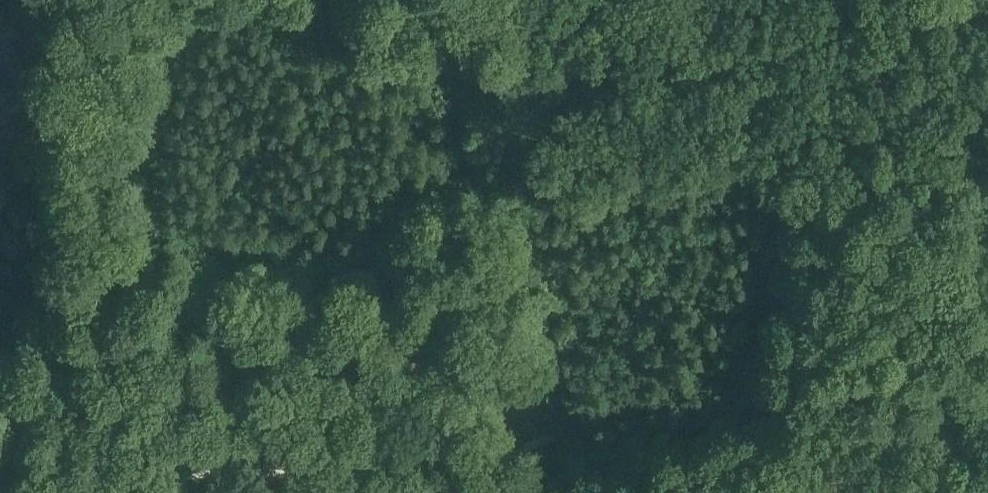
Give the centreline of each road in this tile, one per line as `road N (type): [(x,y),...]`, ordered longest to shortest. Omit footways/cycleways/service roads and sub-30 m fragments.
road 1 (track): [(573,486),(509,363),(507,259),(489,125),(491,0)]
road 2 (track): [(573,486),(987,447)]
road 3 (track): [(441,492),(459,472),(509,363)]

